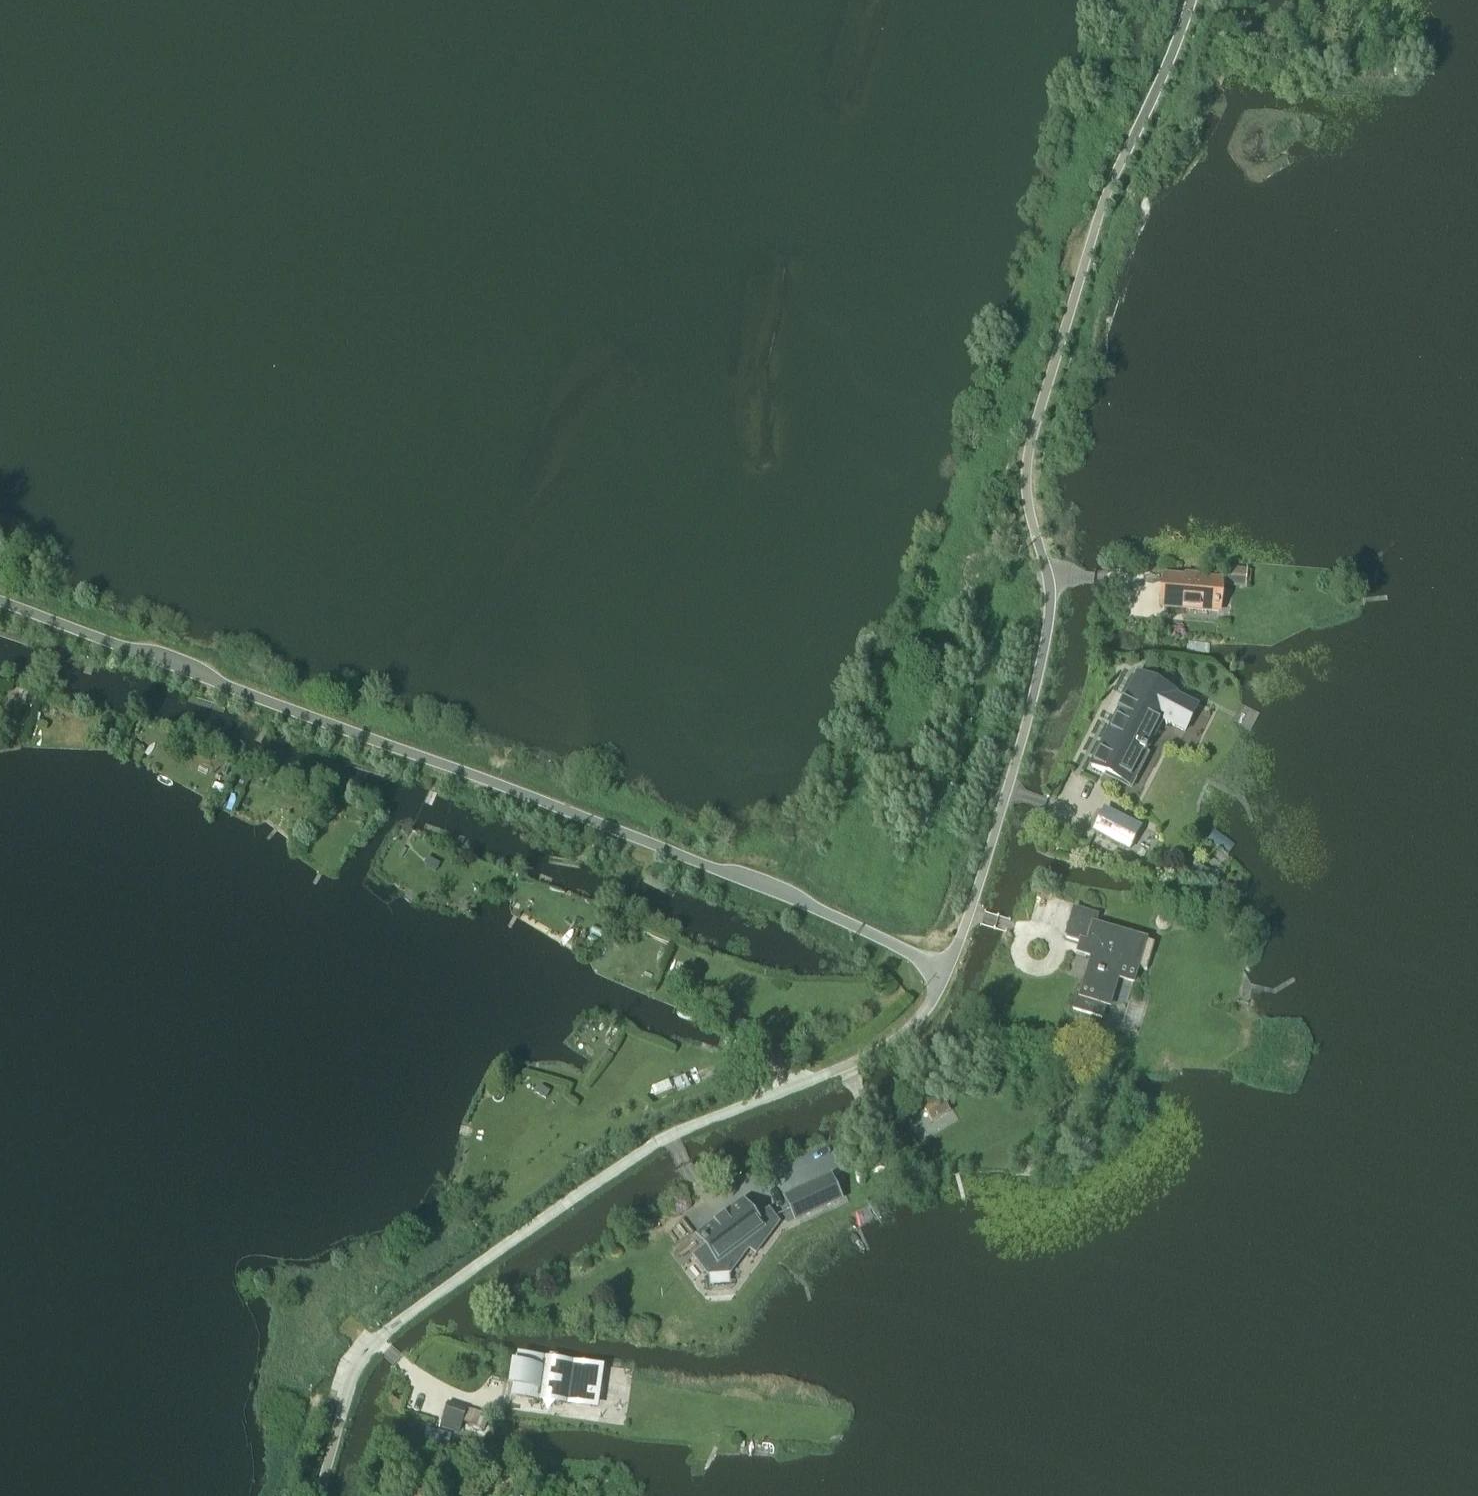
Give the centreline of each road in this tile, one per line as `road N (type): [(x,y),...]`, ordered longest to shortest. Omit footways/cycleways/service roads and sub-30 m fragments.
road 1 (unclassified): [(946,973),(1008,791),(1048,622),(1048,578),(1026,488),(1031,441),(1099,214),(1191,0)]
road 2 (unclassified): [(946,973),(821,911),(0,601)]
road 3 (unclassified): [(316,1495),(351,1377),(377,1341),(668,1137),(893,1043),(918,1020),(946,973)]

